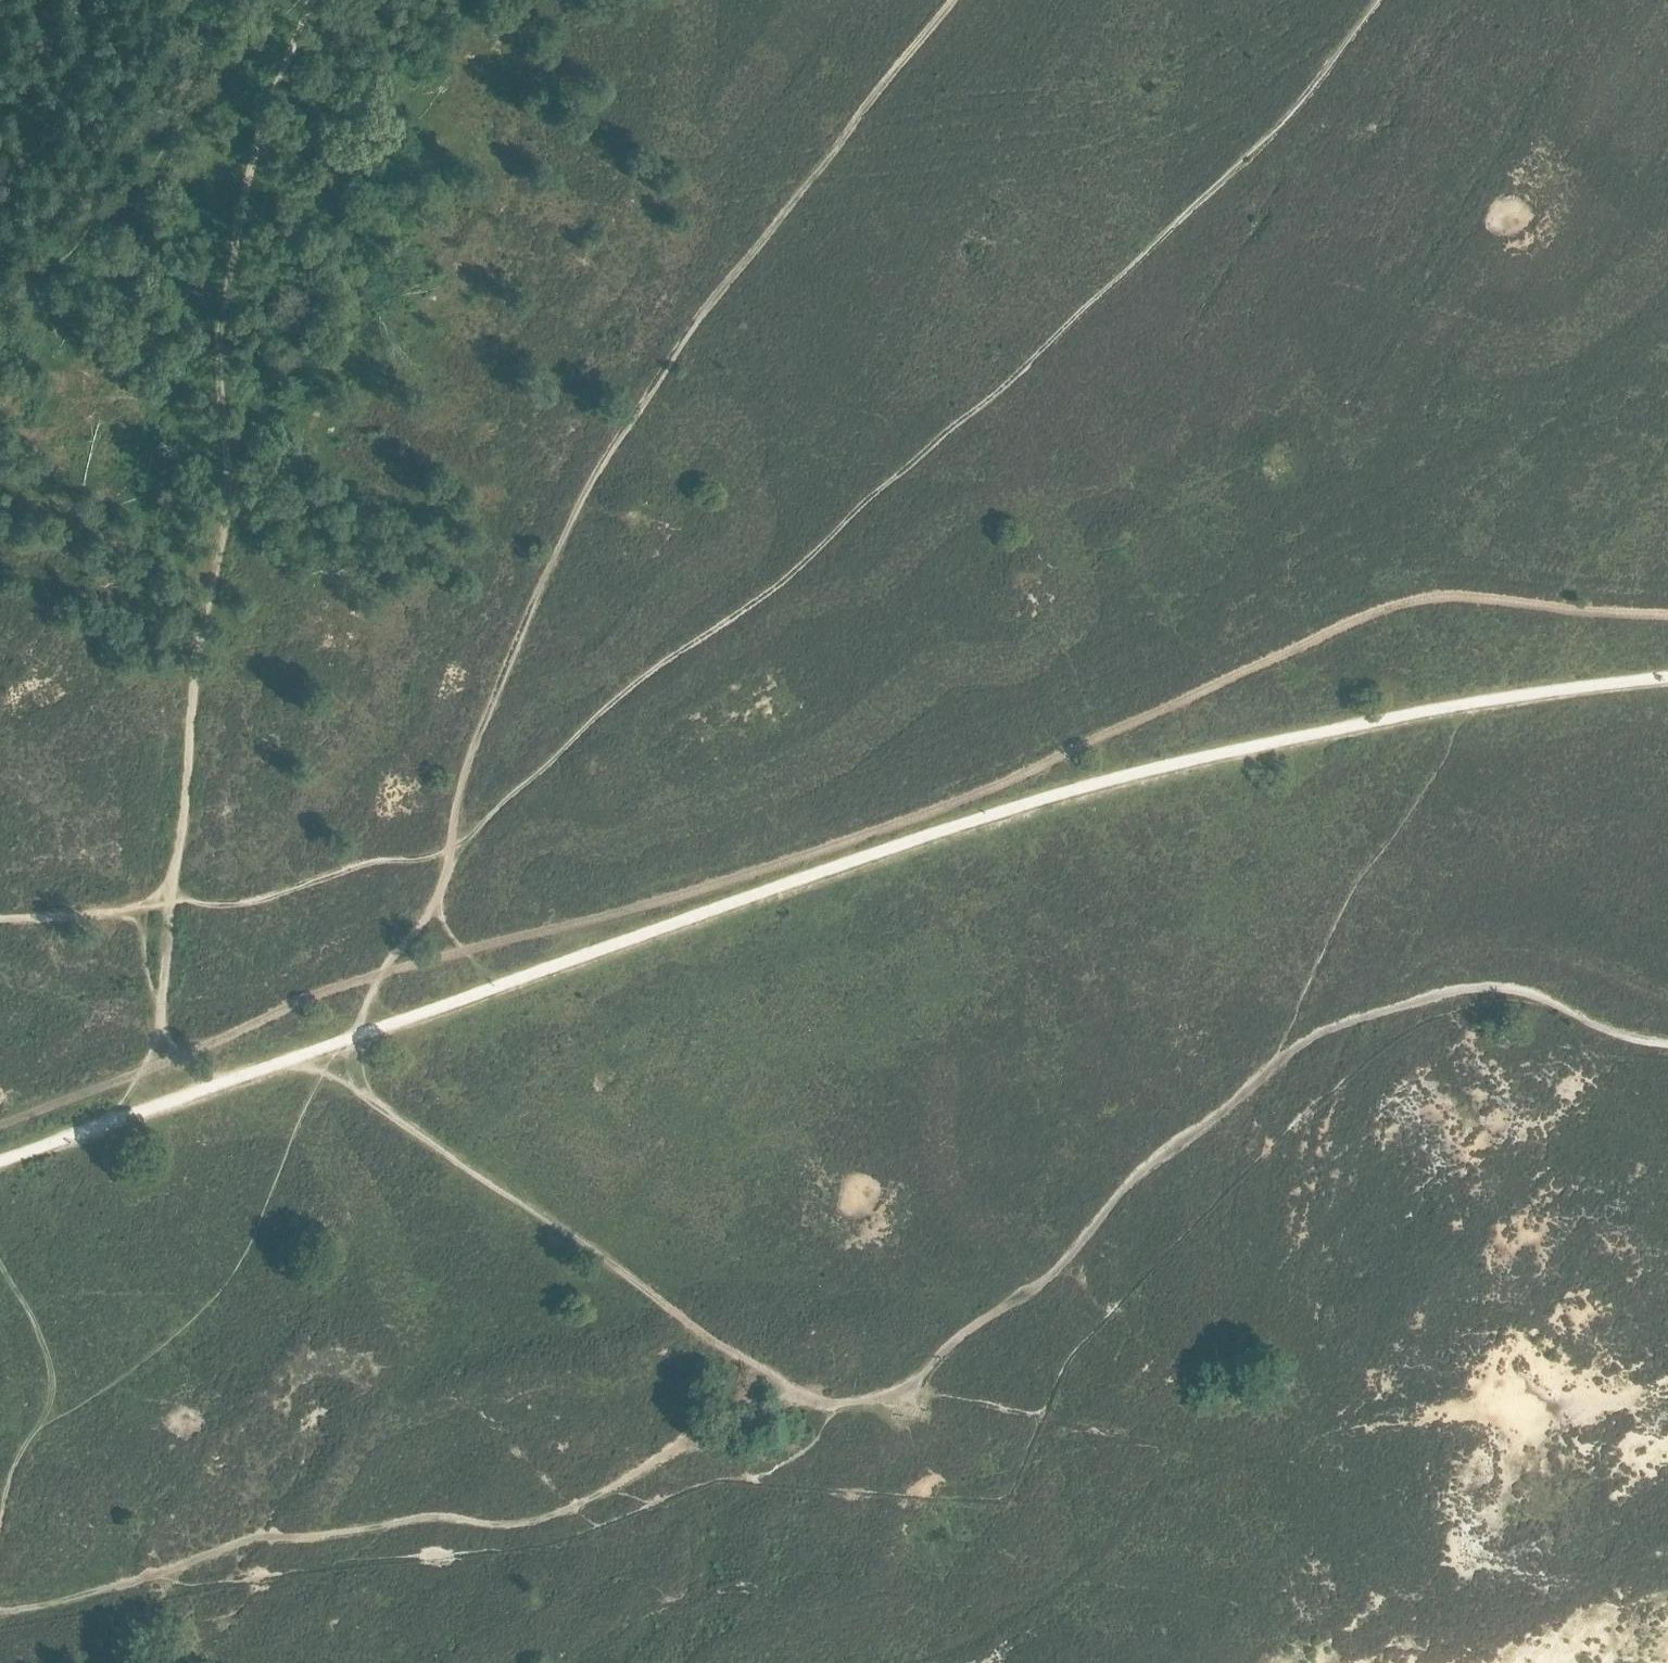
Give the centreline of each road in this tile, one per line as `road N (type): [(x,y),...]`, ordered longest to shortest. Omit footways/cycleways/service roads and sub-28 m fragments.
road 1 (track): [(349,1037),(378,980),(439,902),(460,782),(580,502),(700,313),(943,0)]
road 2 (track): [(0,917),(122,913),(163,901)]

